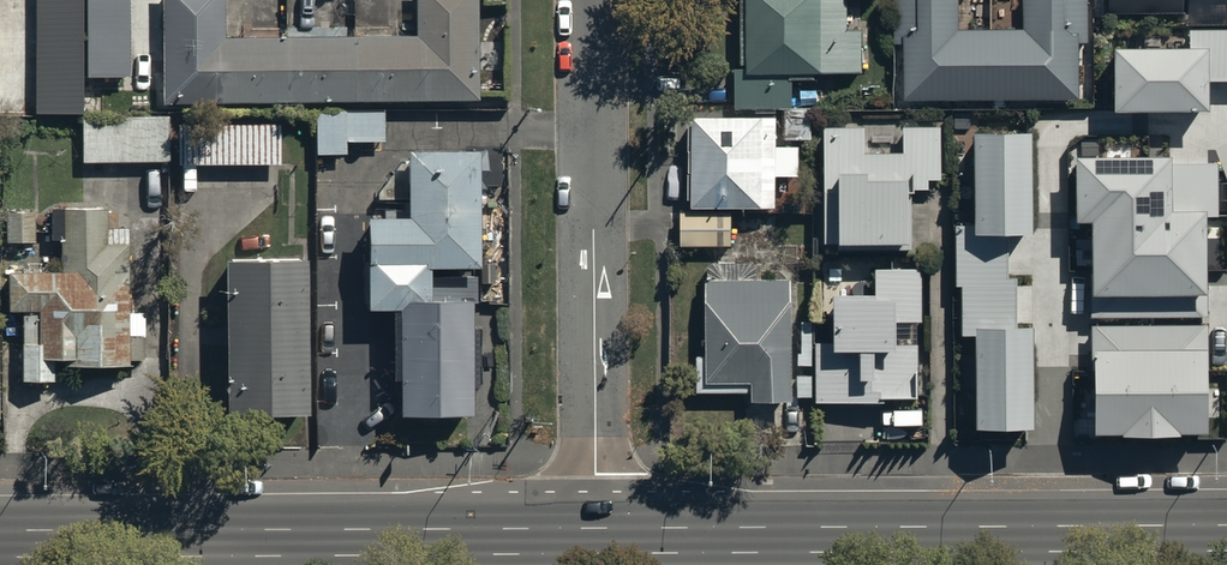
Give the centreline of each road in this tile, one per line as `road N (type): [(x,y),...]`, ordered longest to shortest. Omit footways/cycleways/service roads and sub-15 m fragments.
road 1 (primary): [(595,537),(1226,530)]
road 2 (primary): [(0,543),(595,537)]
road 3 (residential): [(593,0),(595,537)]

